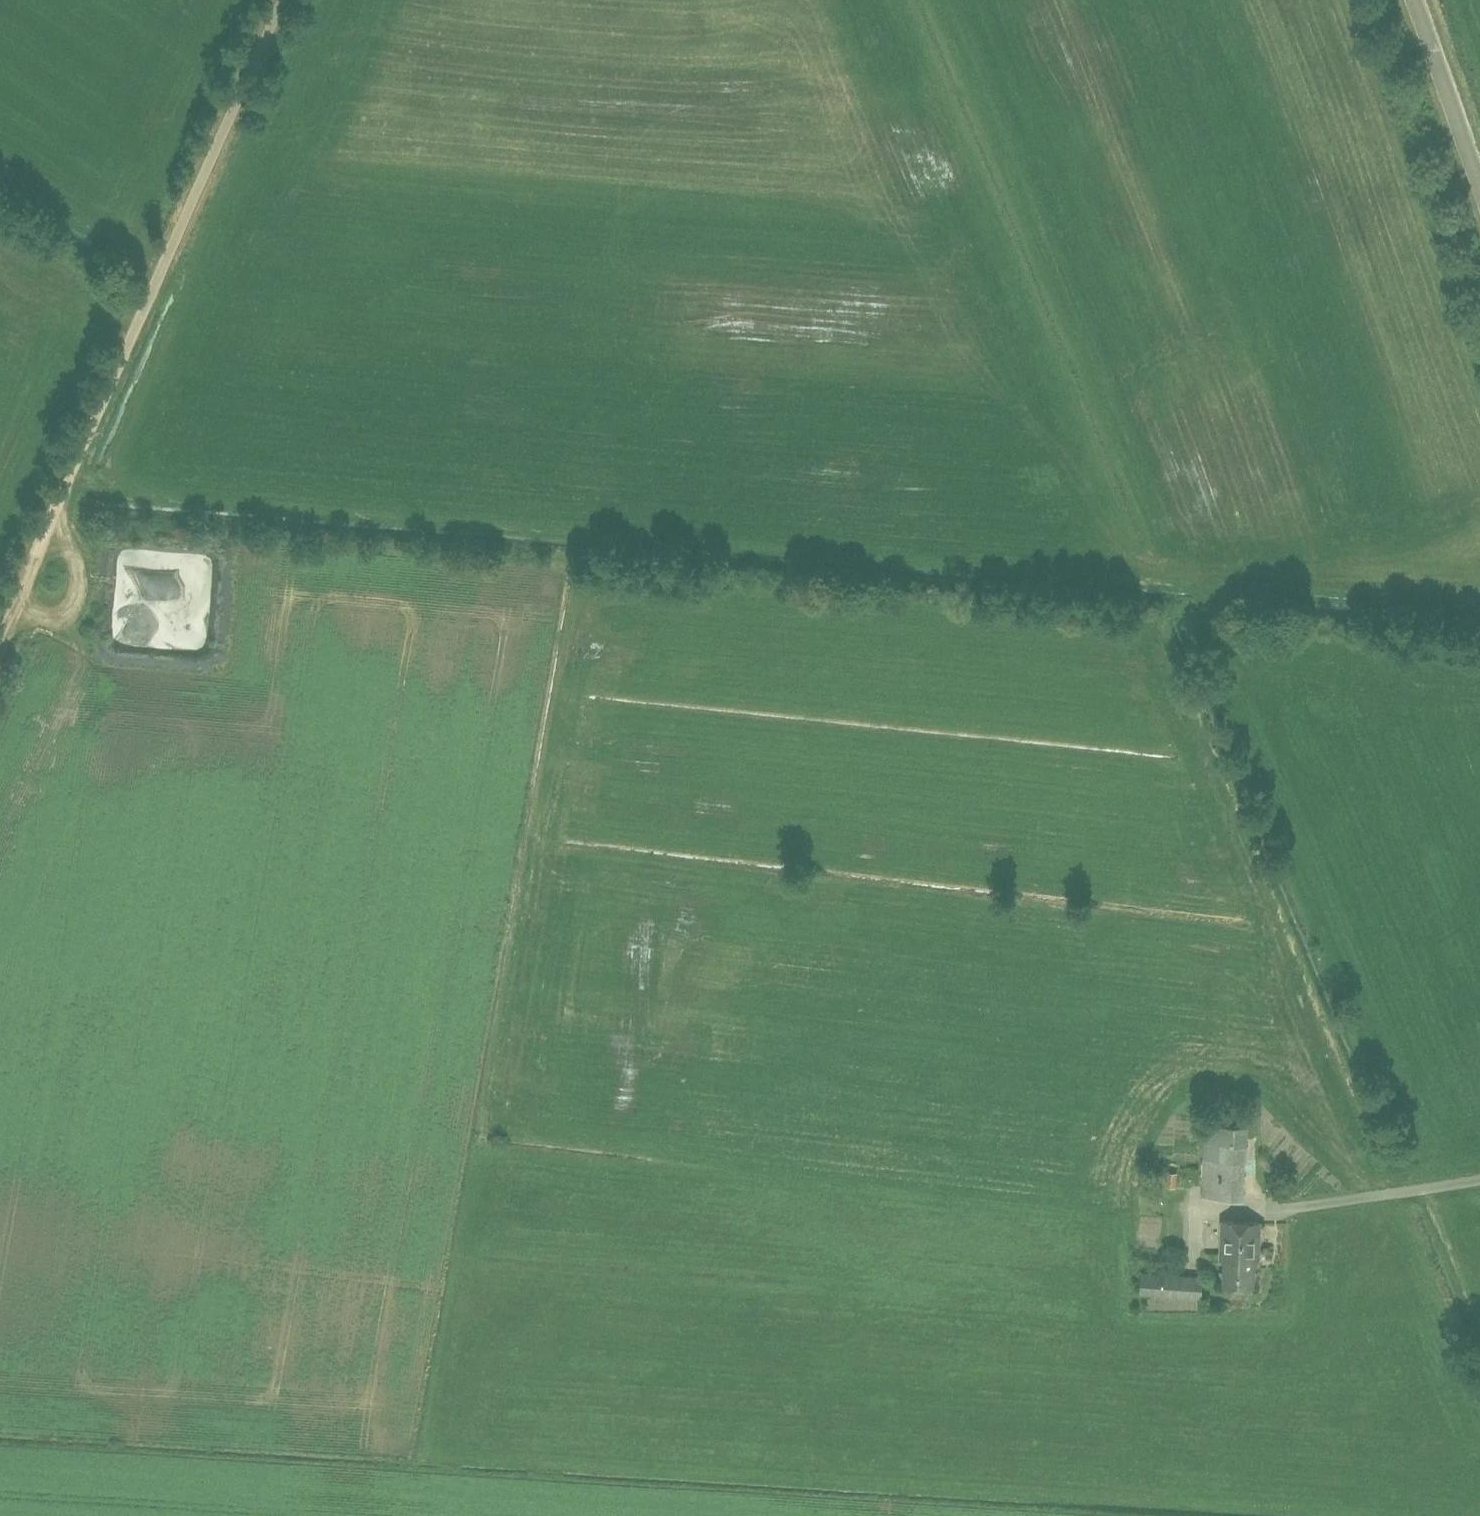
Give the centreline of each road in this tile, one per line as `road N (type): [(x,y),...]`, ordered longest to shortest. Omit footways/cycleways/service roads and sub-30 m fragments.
road 1 (unclassified): [(282,0),(34,555)]
road 2 (unclassified): [(1479,198),(1409,0)]
road 3 (track): [(20,593),(30,614),(52,620),(77,599),(62,518),(66,484)]

